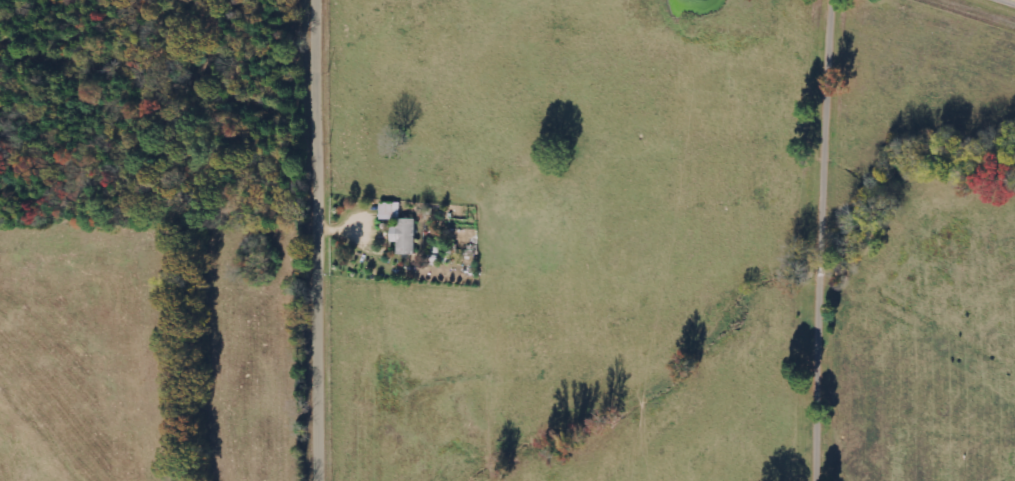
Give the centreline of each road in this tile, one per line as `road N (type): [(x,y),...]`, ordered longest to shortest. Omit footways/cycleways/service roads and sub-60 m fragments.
road 1 (residential): [(327,480),(323,0)]

